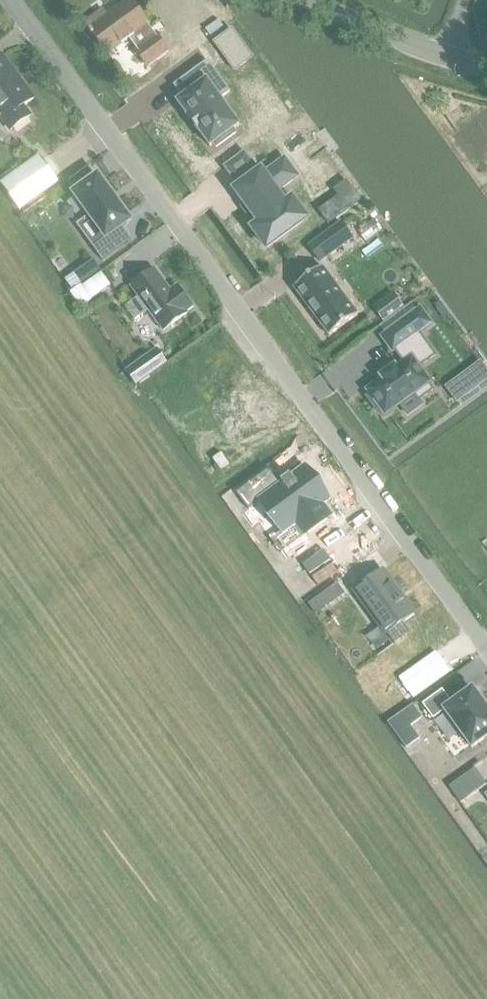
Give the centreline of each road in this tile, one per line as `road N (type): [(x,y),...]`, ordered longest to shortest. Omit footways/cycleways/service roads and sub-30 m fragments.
road 1 (unclassified): [(486,651),(10,0)]
road 2 (tertiary): [(486,64),(306,0)]

